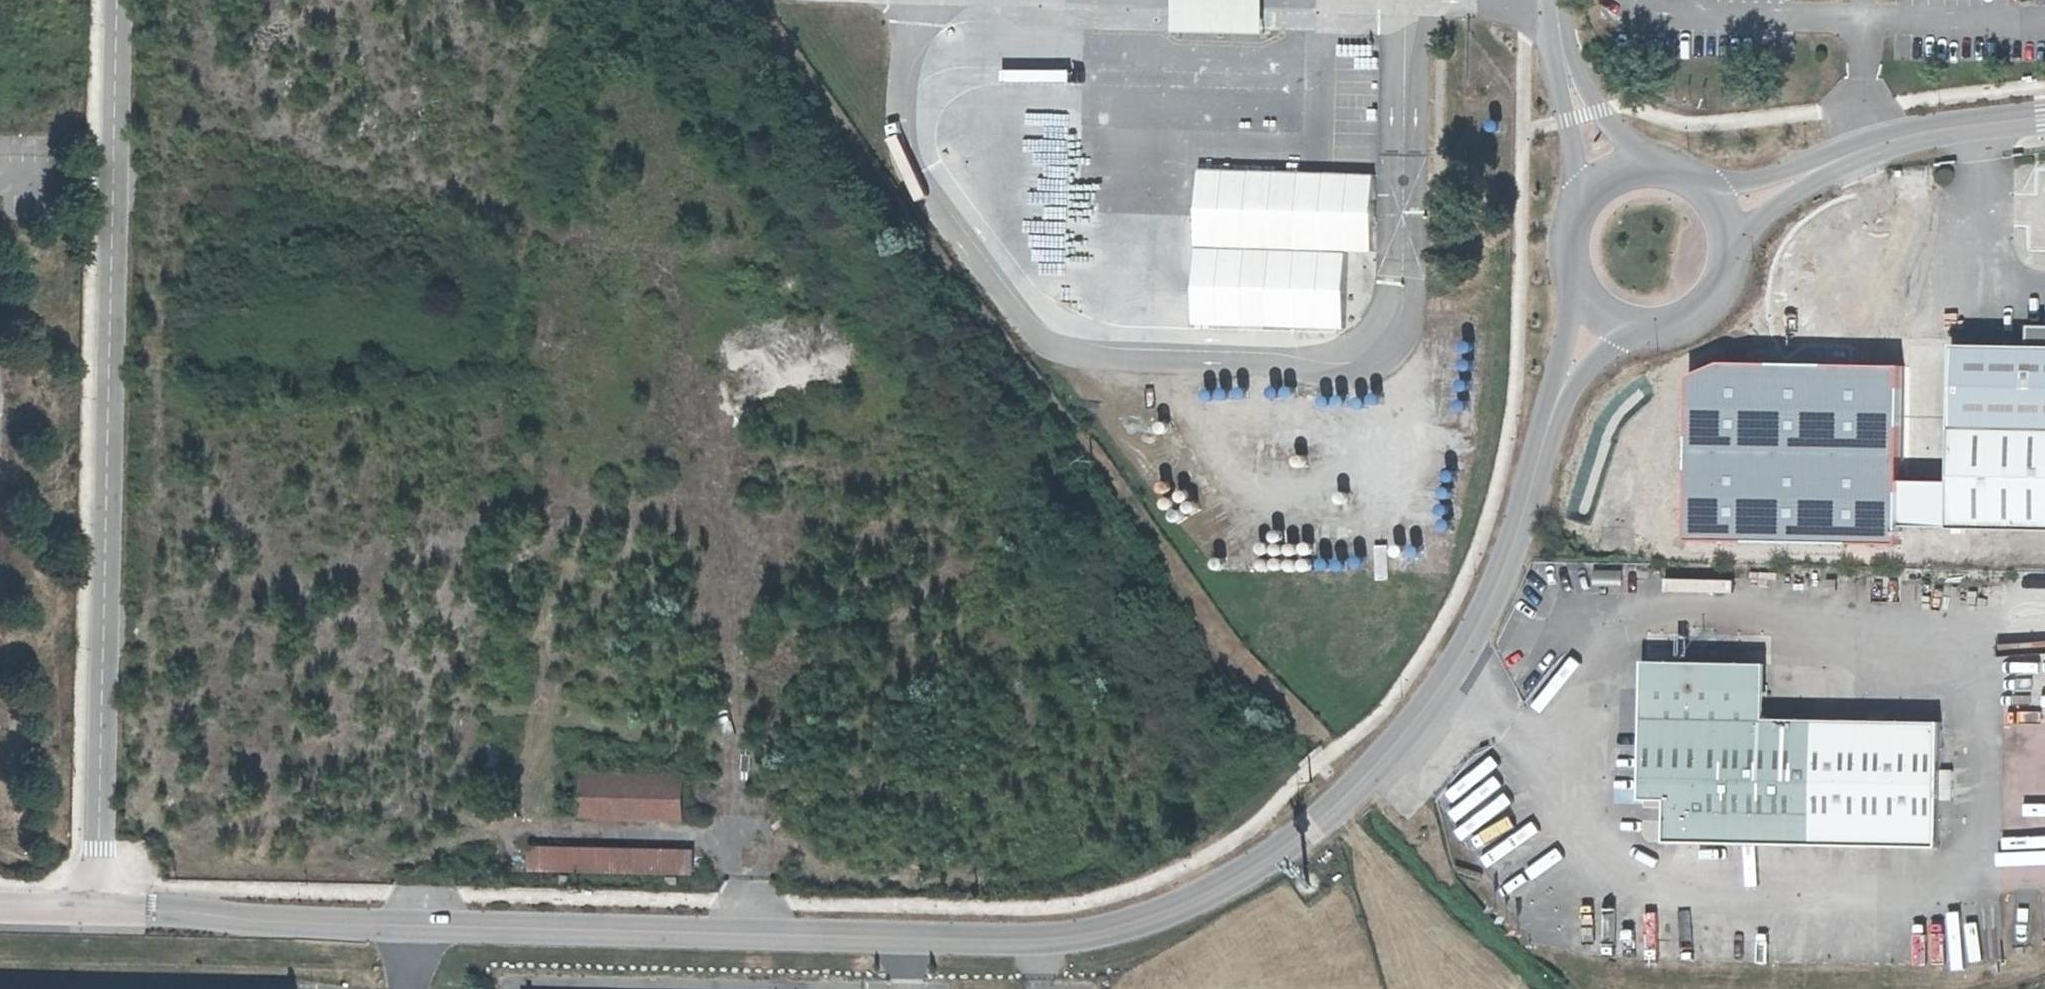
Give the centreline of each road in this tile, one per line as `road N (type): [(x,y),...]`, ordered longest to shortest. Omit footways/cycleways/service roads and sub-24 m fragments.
road 1 (unclassified): [(1551,407),(1501,571),(1447,685),(1387,760),(1291,847),(1164,912),(1041,942),(93,911)]
road 2 (unclassified): [(123,0),(93,911)]
road 3 (unclassified): [(2044,118),(1922,133),(1852,154)]
road 4 (unclassified): [(1852,154),(1682,185)]
road 5 (unclassified): [(1721,264),(1852,154)]
road 6 (unclassified): [(1563,59),(1585,223)]
road 7 (unclassified): [(1659,178),(1563,59)]
road 8 (unclassified): [(1582,266),(1551,407)]
road 9 (unclassified): [(1551,407),(1650,320)]

